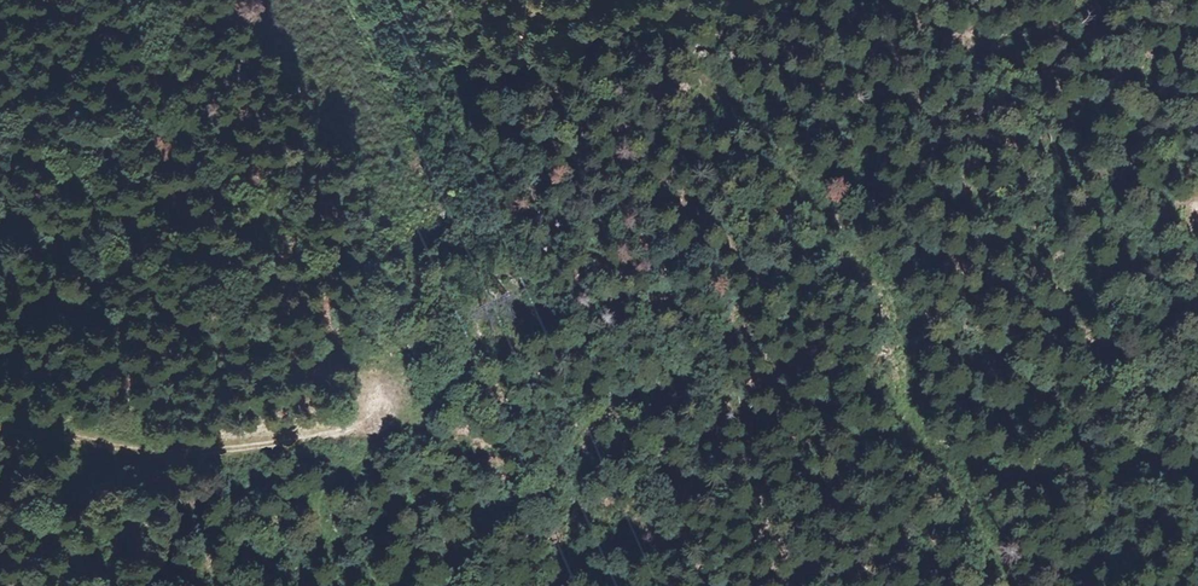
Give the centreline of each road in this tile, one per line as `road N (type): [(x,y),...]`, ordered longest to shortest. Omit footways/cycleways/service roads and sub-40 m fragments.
road 1 (track): [(372,432),(369,452),(313,504),(318,531),(362,556),(383,526),(410,508),(529,507),(595,410),(674,376),(731,324),(738,270),(710,79),(606,0)]
road 2 (track): [(710,79),(894,300),(915,421),(1011,585)]
road 3 (track): [(0,427),(159,455),(420,426)]

